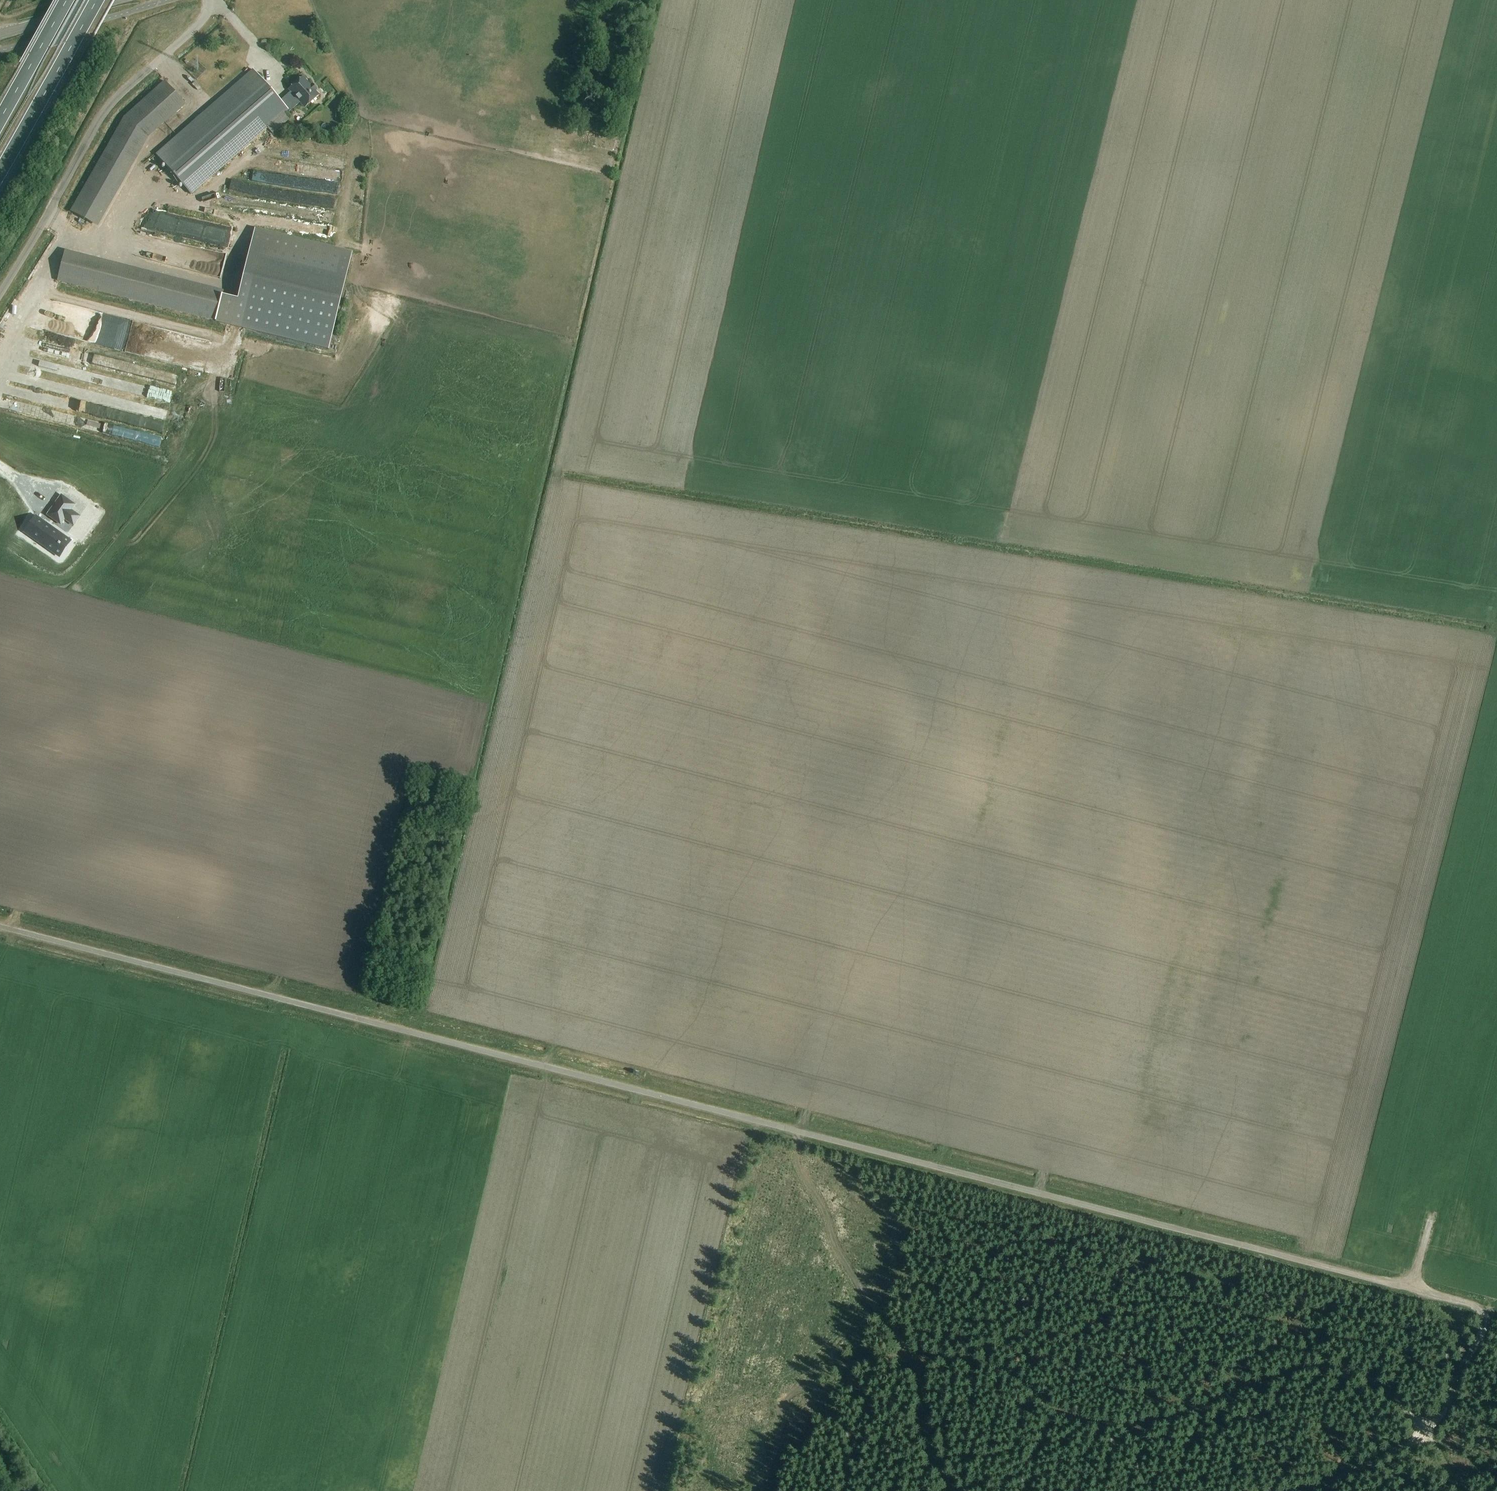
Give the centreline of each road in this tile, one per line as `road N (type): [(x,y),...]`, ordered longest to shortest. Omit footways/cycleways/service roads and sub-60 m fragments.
road 1 (unclassified): [(1472,1305),(0,927)]
road 2 (unclassified): [(0,293),(106,110),(207,17),(211,0)]
road 3 (trunk): [(0,175),(97,0)]
road 4 (trunk): [(66,0),(0,118)]

